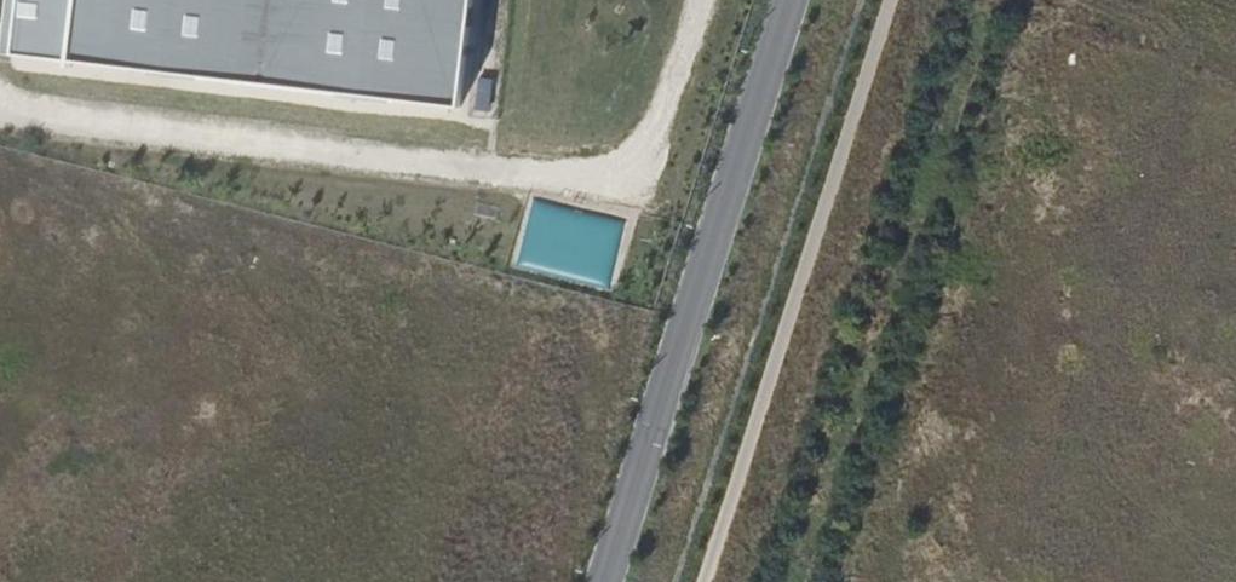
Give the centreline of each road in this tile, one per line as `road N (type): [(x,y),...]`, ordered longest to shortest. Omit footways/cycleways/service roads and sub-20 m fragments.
road 1 (unclassified): [(801,0),(611,581)]

